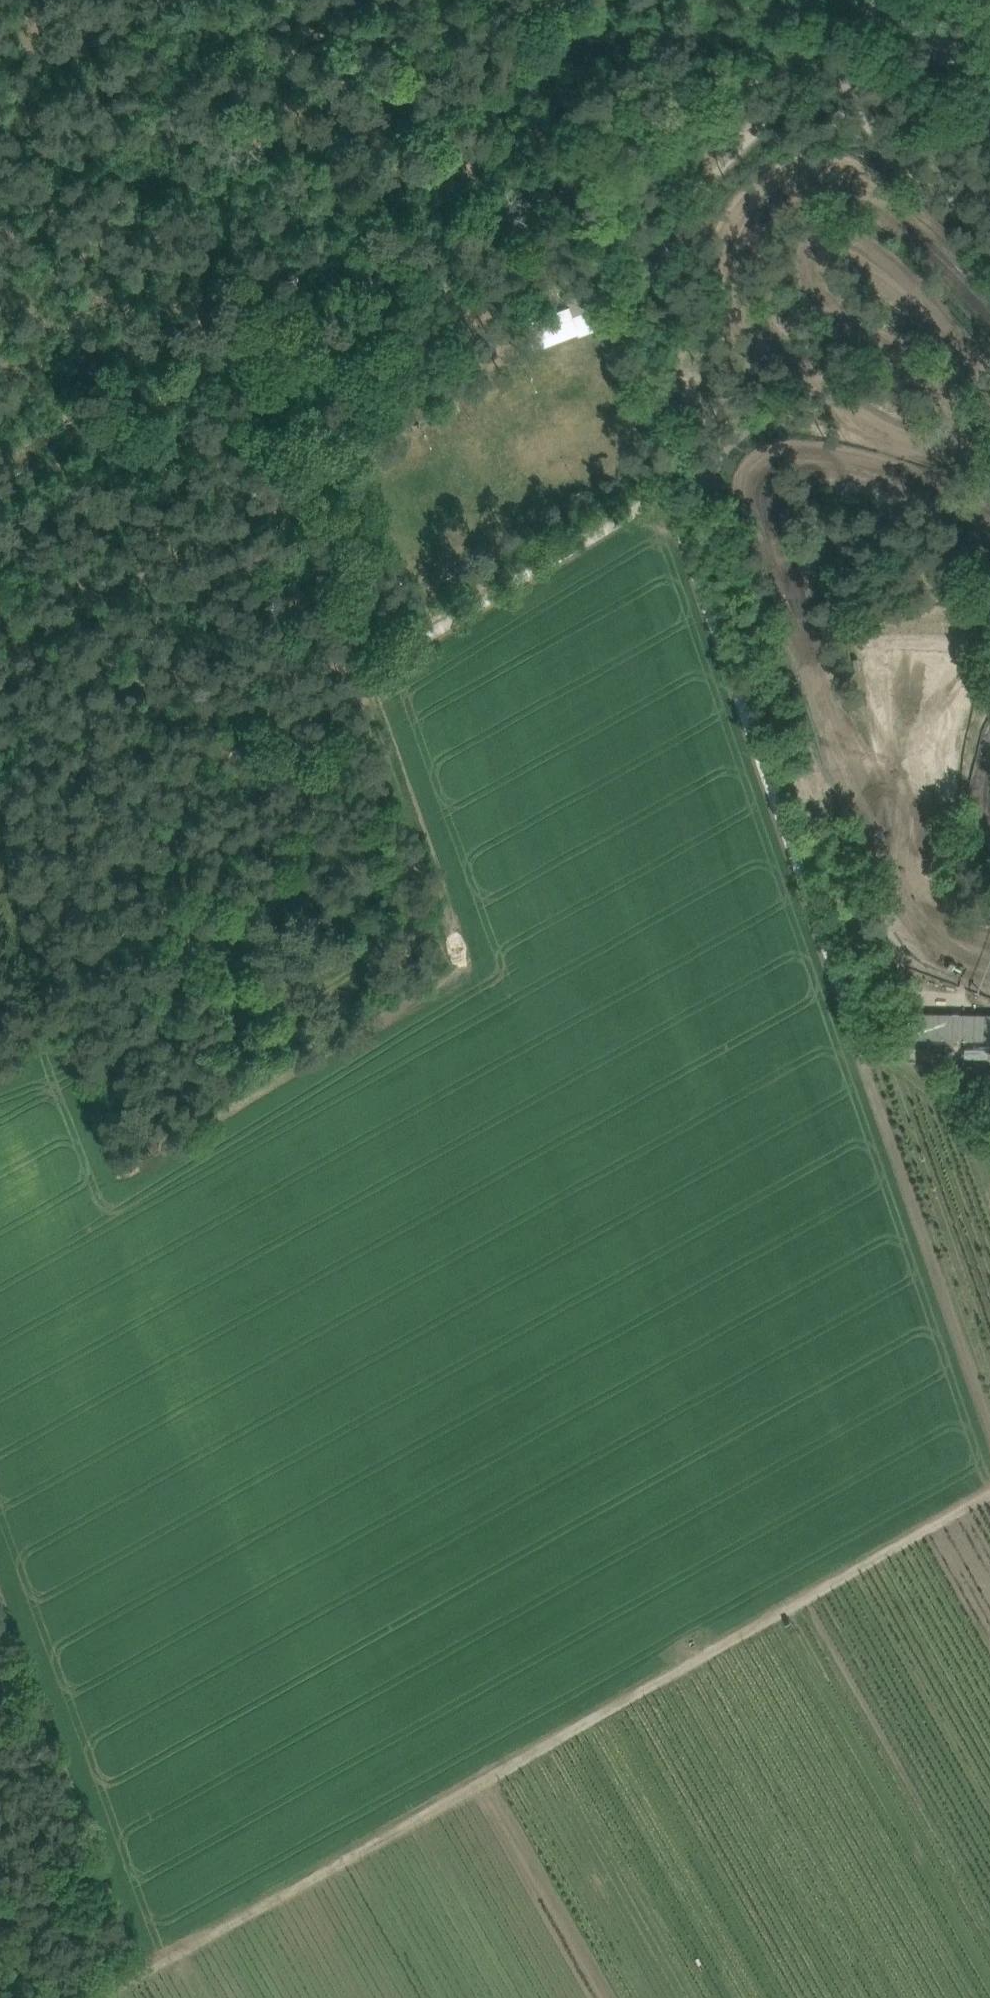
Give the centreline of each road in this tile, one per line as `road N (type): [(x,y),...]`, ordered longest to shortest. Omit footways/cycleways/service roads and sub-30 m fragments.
road 1 (track): [(887,13),(848,69),(795,97),(756,131),(657,268),(700,477),(892,1004)]
road 2 (track): [(844,0),(270,380),(0,544)]
road 3 (track): [(848,69),(871,130),(913,178),(989,221)]
road 4 (unclassified): [(865,0),(989,75)]

